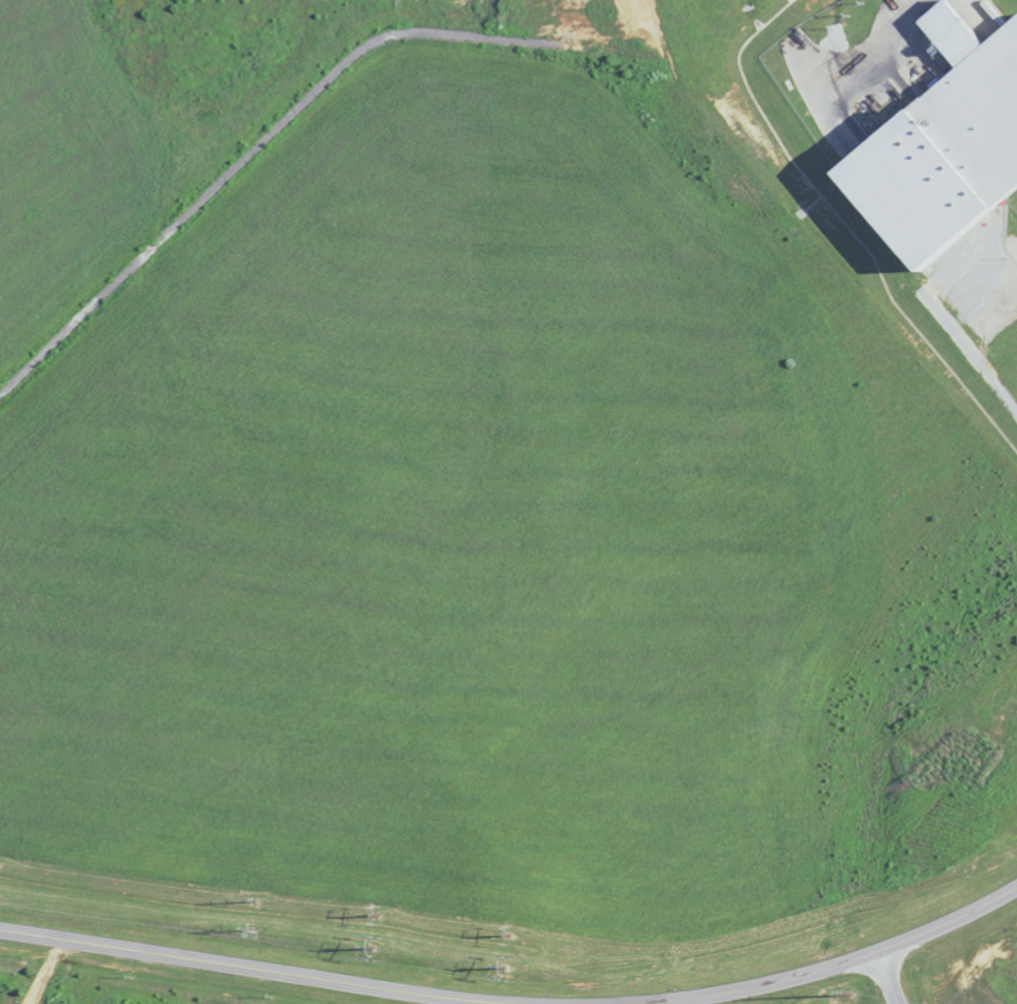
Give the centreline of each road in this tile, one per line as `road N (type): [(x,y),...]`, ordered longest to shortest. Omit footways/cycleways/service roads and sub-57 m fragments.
road 1 (residential): [(0,930),(486,1003)]
road 2 (residential): [(631,1003),(793,979),(877,953),(1016,883)]

